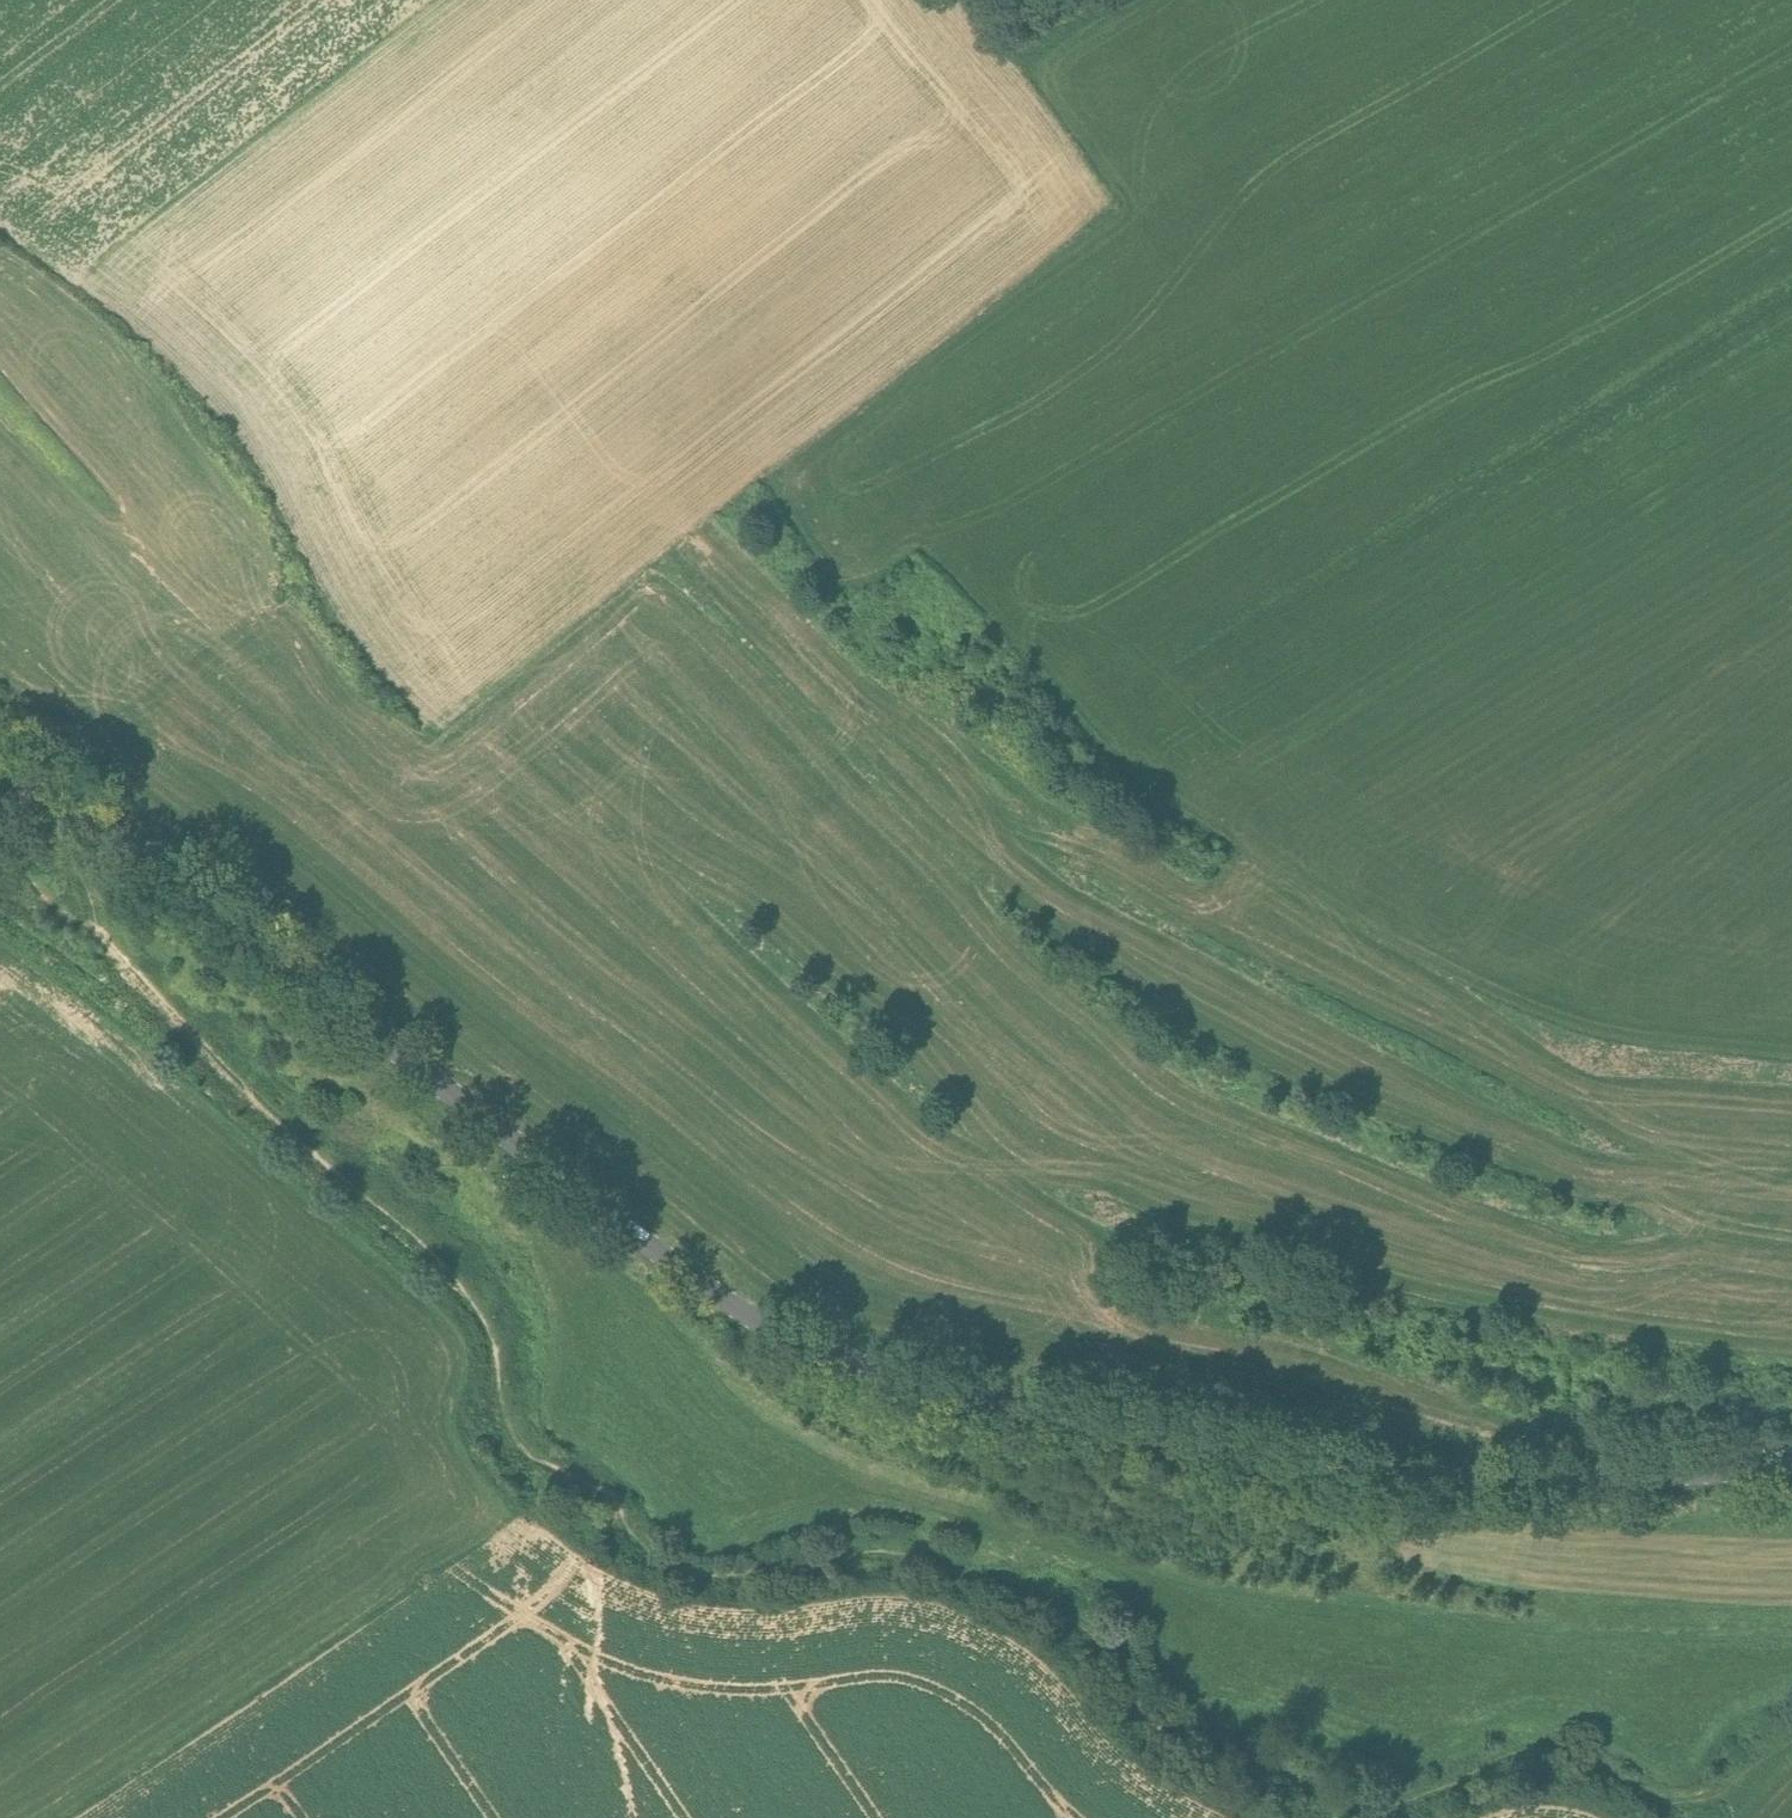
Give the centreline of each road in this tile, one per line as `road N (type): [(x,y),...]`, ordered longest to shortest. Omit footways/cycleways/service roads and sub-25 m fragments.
road 1 (unclassified): [(1791,1465),(1555,1482),(1374,1475),(1202,1446),(839,1358),(751,1316),(658,1254),(170,872),(82,822),(0,810)]
road 2 (track): [(1626,1478),(1657,1443),(1693,1424),(1735,1429),(1786,1465)]
road 3 (track): [(47,813),(118,949)]

